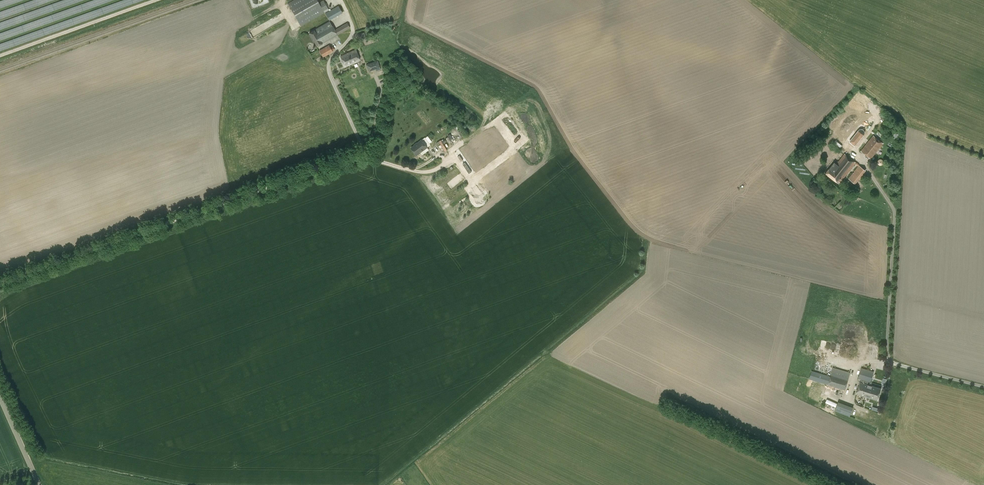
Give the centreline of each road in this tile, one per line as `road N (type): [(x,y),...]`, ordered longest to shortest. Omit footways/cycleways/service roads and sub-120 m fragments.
road 1 (unclassified): [(0,283),(365,152)]
road 2 (unclassified): [(983,385),(891,354),(897,207)]
road 3 (unclassified): [(365,152),(328,73),(351,38)]

